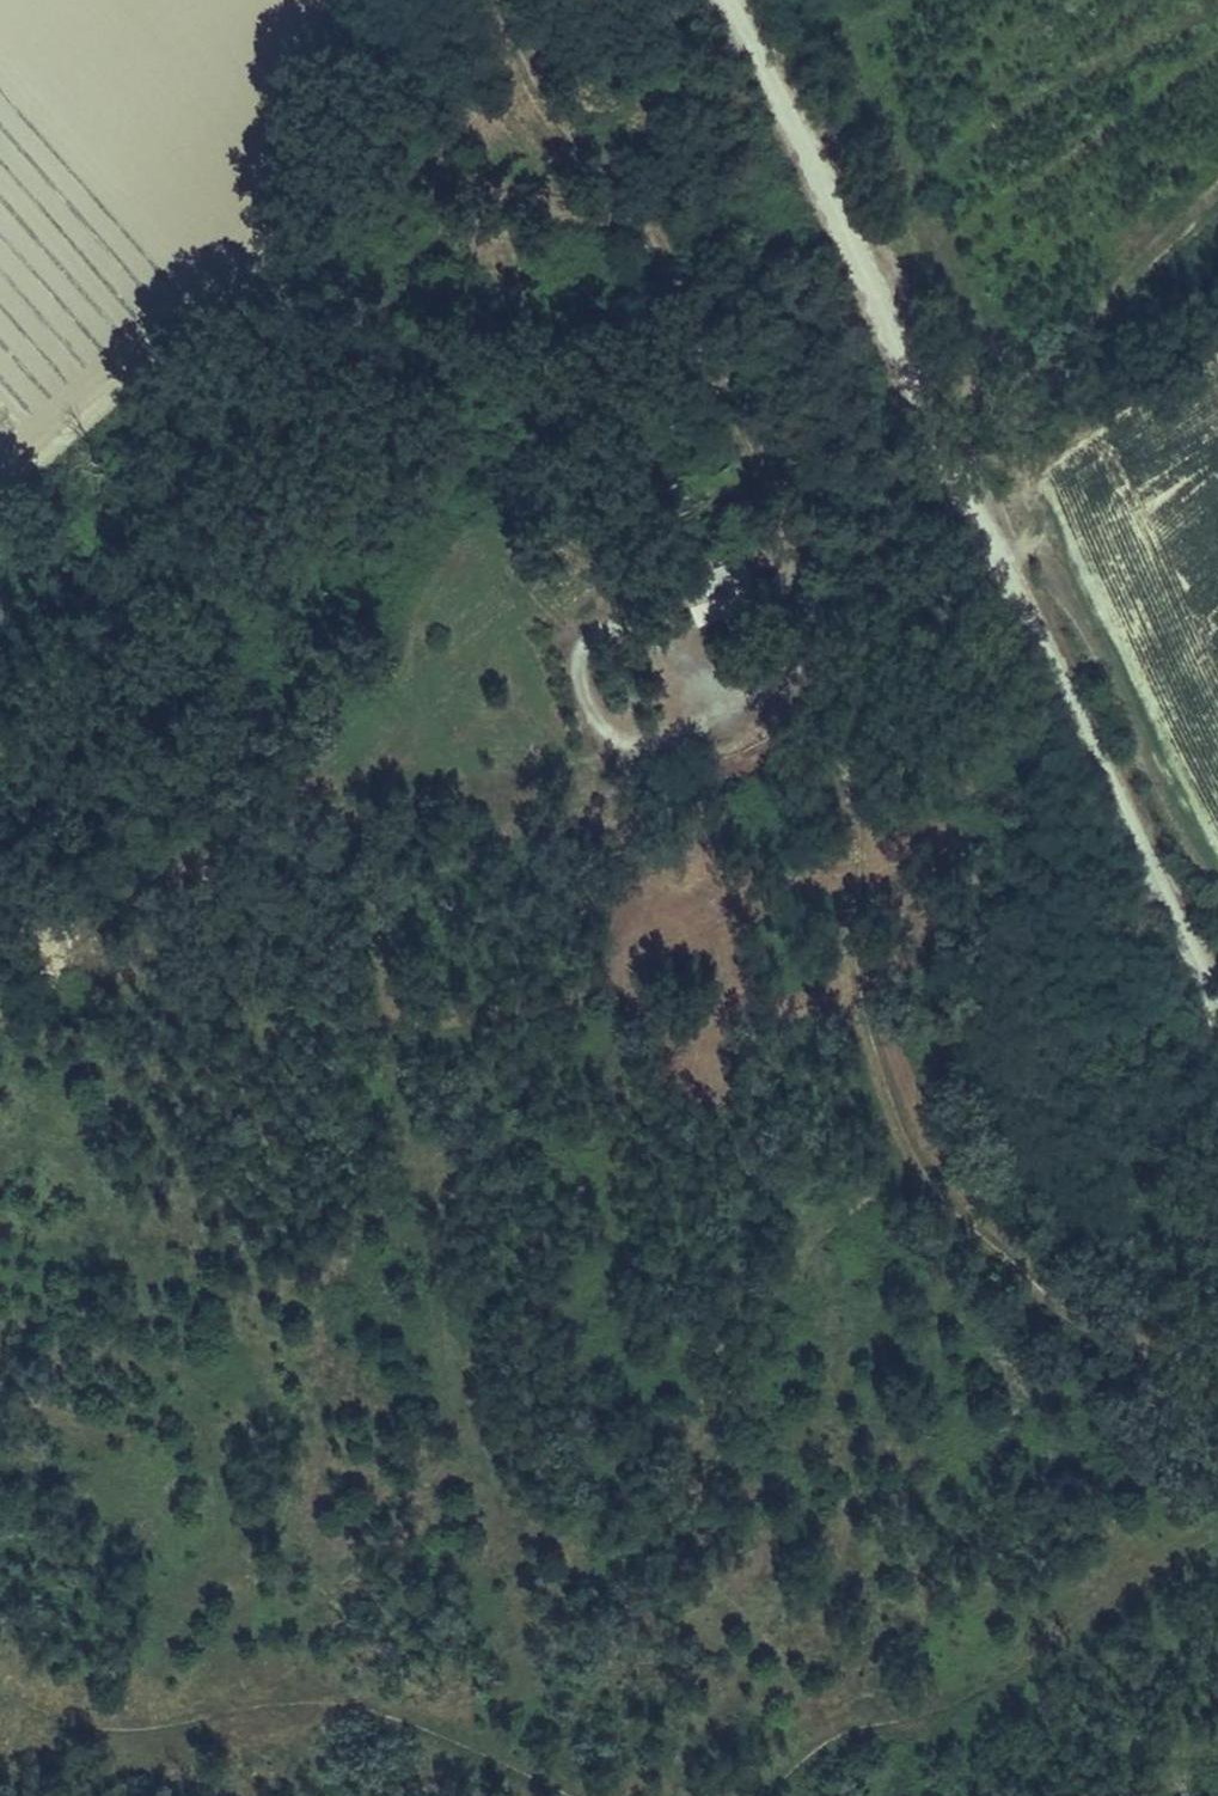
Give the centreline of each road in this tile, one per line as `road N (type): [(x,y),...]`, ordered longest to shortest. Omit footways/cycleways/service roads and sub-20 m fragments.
road 1 (unclassified): [(1217,1006),(721,0)]
road 2 (track): [(1008,575),(635,745),(600,733),(579,688),(584,648),(600,626),(721,579),(798,564)]

